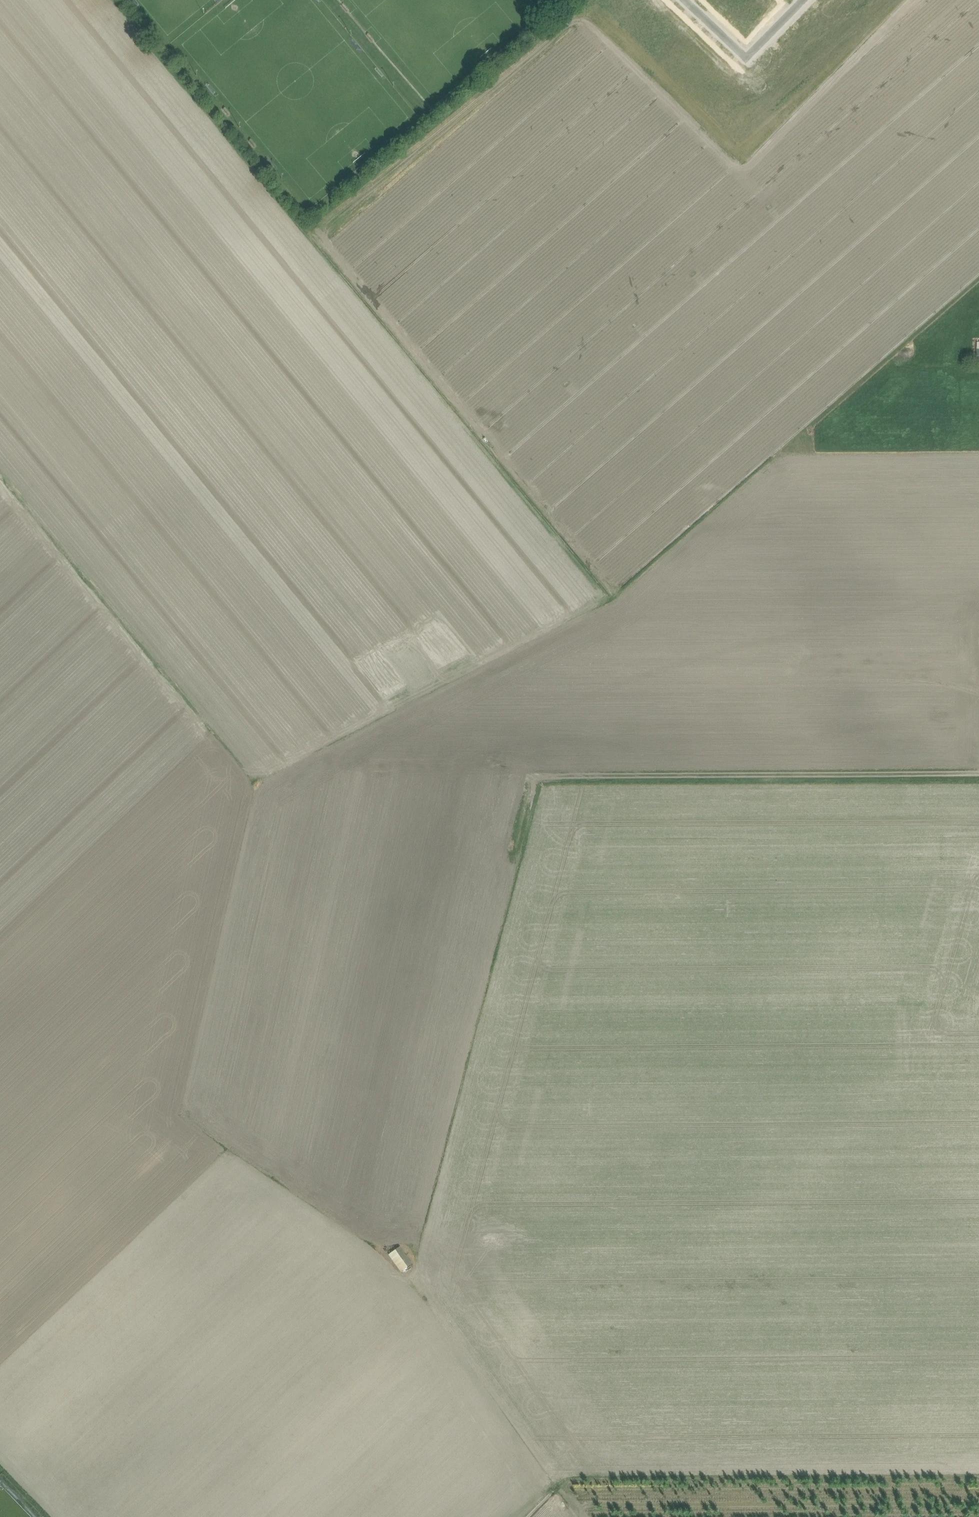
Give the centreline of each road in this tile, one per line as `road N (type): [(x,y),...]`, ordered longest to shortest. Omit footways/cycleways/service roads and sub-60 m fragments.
road 1 (residential): [(803,0),(746,58),(684,0)]

